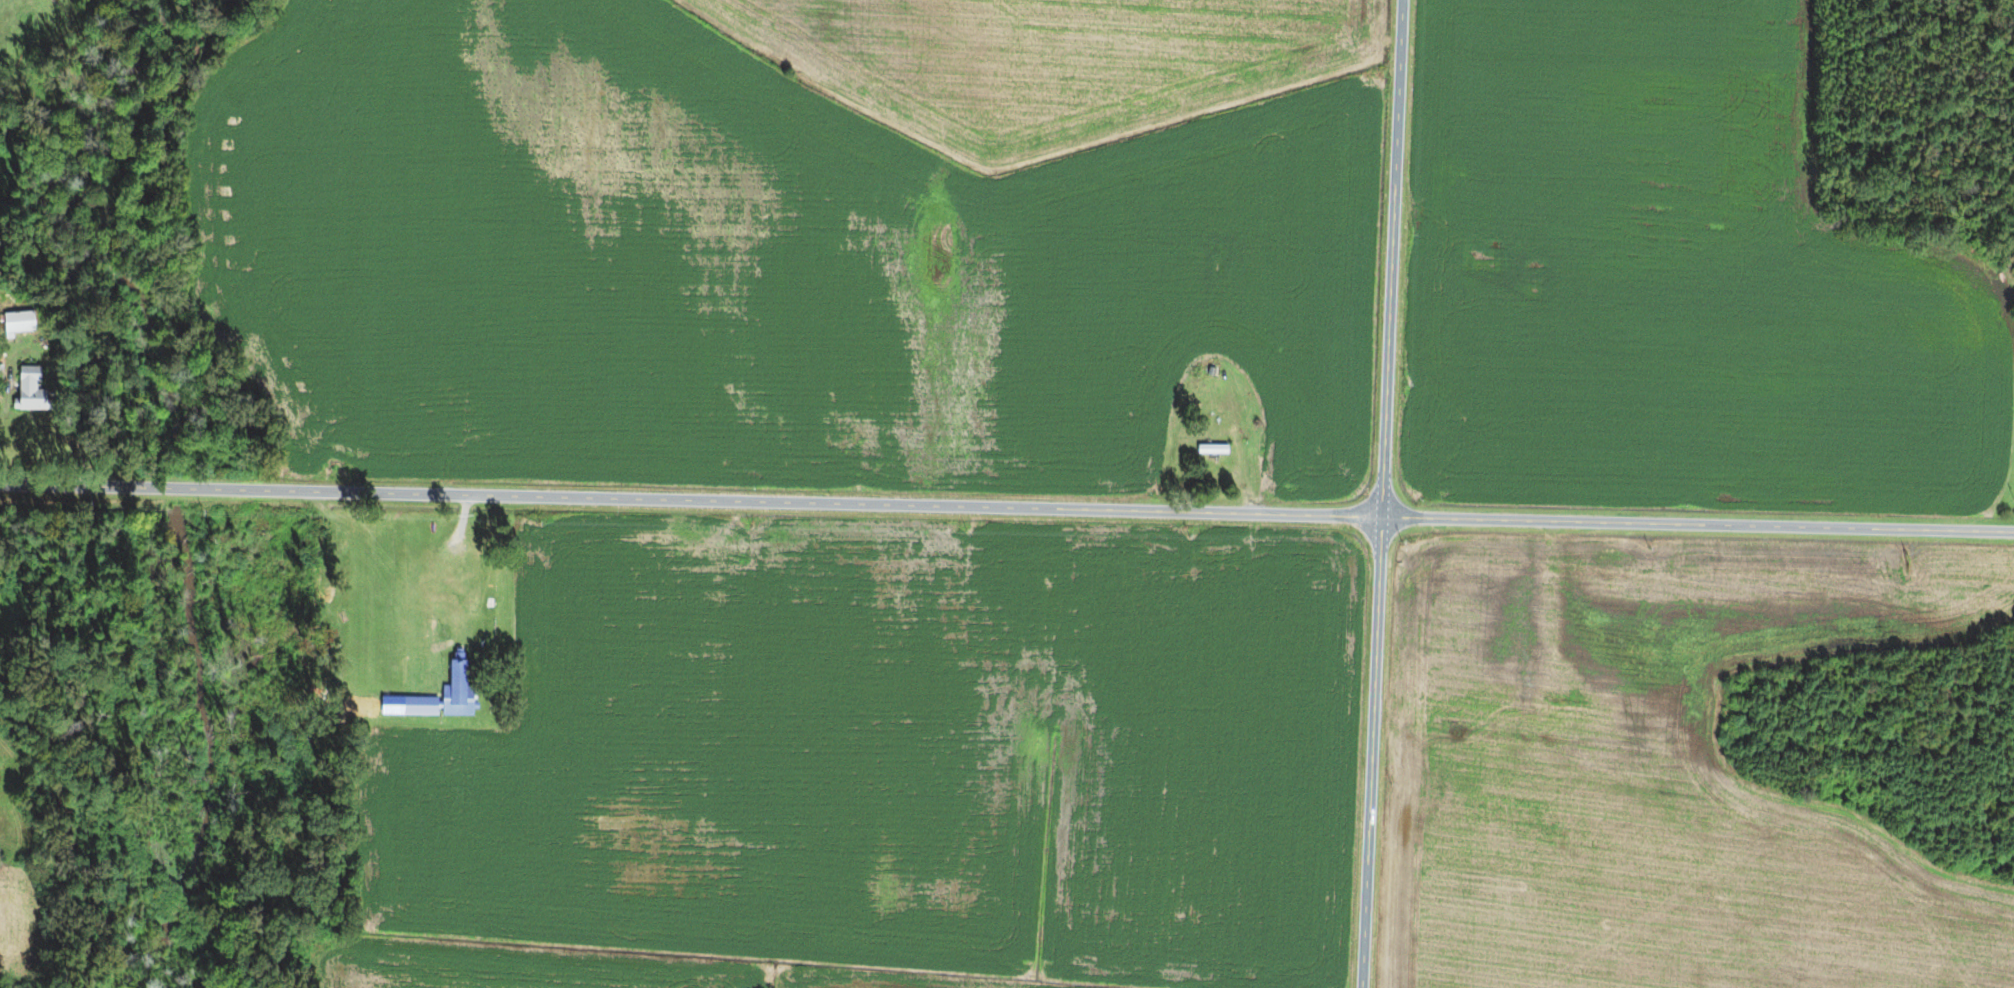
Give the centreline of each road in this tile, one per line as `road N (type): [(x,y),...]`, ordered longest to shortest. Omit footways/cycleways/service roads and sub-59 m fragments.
road 1 (residential): [(183,489),(2013,533)]
road 2 (residential): [(1361,987),(1406,0)]
road 3 (residential): [(0,485),(183,489)]

